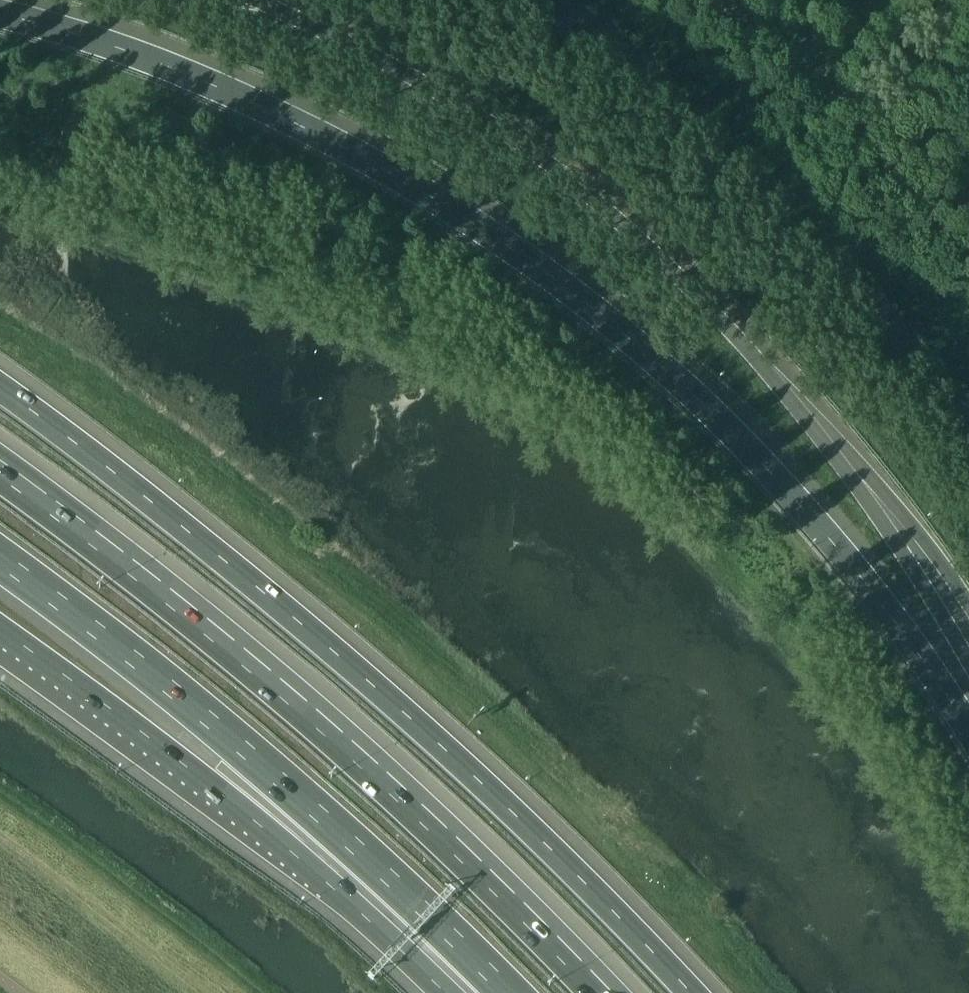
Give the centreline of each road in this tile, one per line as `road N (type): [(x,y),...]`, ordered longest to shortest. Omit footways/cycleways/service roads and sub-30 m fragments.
road 1 (motorway): [(968,730),(871,588),(746,449),(606,323),(455,214),(319,138),(183,74),(0,18)]
road 2 (motorway): [(968,662),(832,453),(721,322),(620,228),(427,86),(244,0)]
road 3 (motorway): [(697,992),(409,712),(0,390)]
road 4 (motorway): [(604,992),(363,759),(91,528),(0,461)]
road 5 (motorway): [(0,559),(324,805),(511,992)]
road 6 (motorway): [(0,631),(466,992)]

